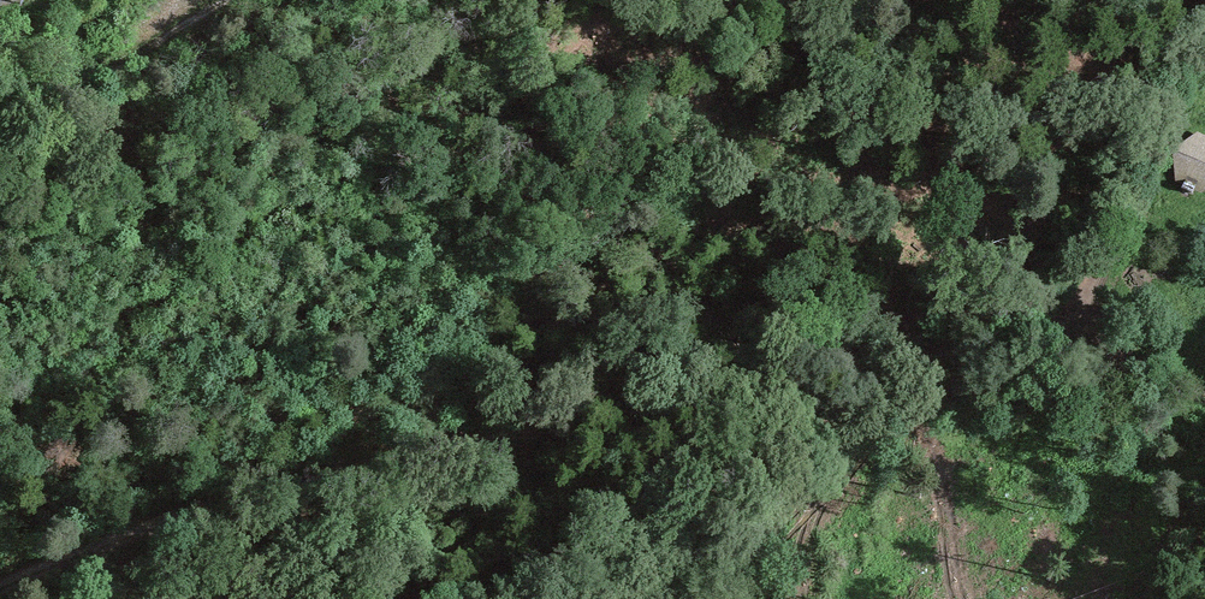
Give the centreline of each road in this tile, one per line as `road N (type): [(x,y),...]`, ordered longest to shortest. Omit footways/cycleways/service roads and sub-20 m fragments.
road 1 (track): [(1092,348),(1000,343),(506,439),(210,511),(0,589)]
road 2 (track): [(0,121),(119,70),(232,0)]
road 3 (track): [(1204,18),(1186,52),(1081,47),(1031,0)]
road 4 (track): [(1204,398),(1092,348)]

